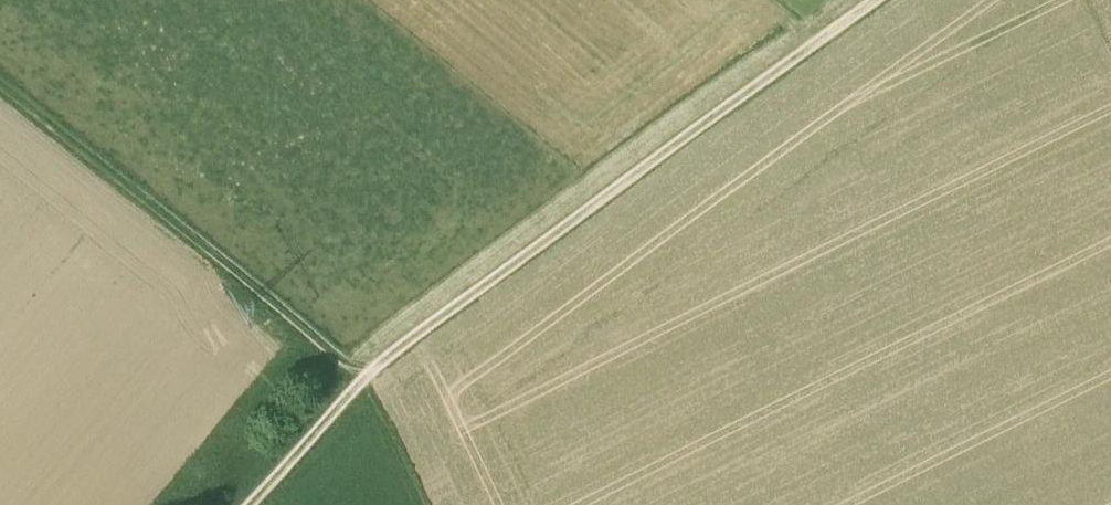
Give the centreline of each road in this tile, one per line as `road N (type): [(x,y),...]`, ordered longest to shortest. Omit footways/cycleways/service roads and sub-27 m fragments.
road 1 (track): [(897,0),(364,376),(243,504)]
road 2 (track): [(364,376),(0,80)]
road 3 (track): [(364,376),(426,504)]

